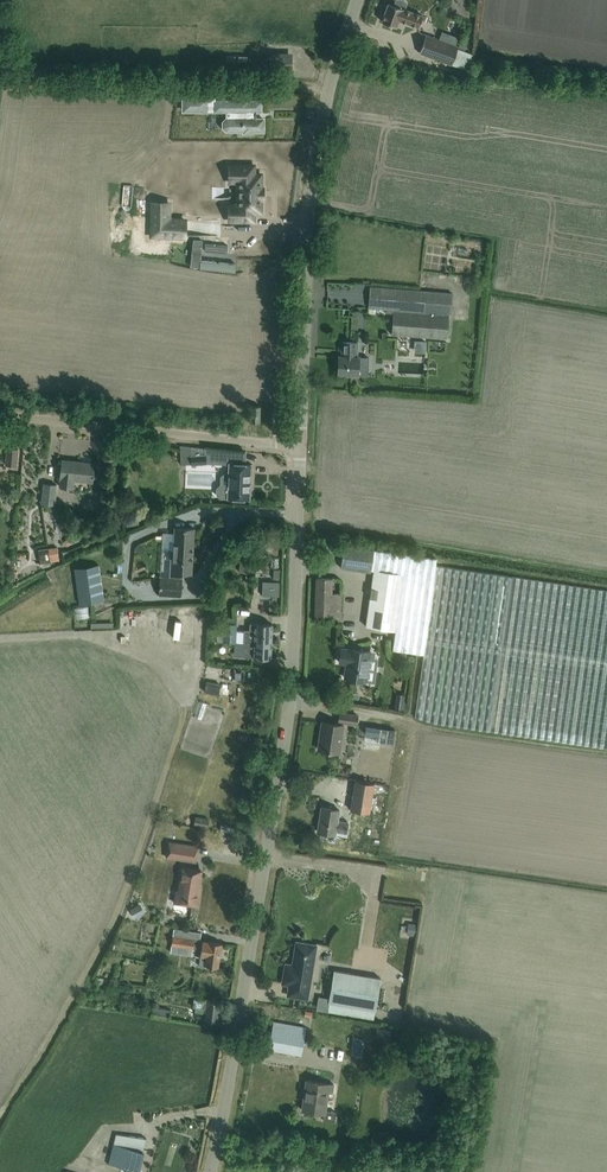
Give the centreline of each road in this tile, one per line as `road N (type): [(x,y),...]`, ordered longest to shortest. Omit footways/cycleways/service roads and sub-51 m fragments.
road 1 (unclassified): [(211,1171),(289,702),(298,445)]
road 2 (unclassified): [(298,445),(319,133),(358,0)]
road 3 (unclassified): [(298,445),(0,415)]

